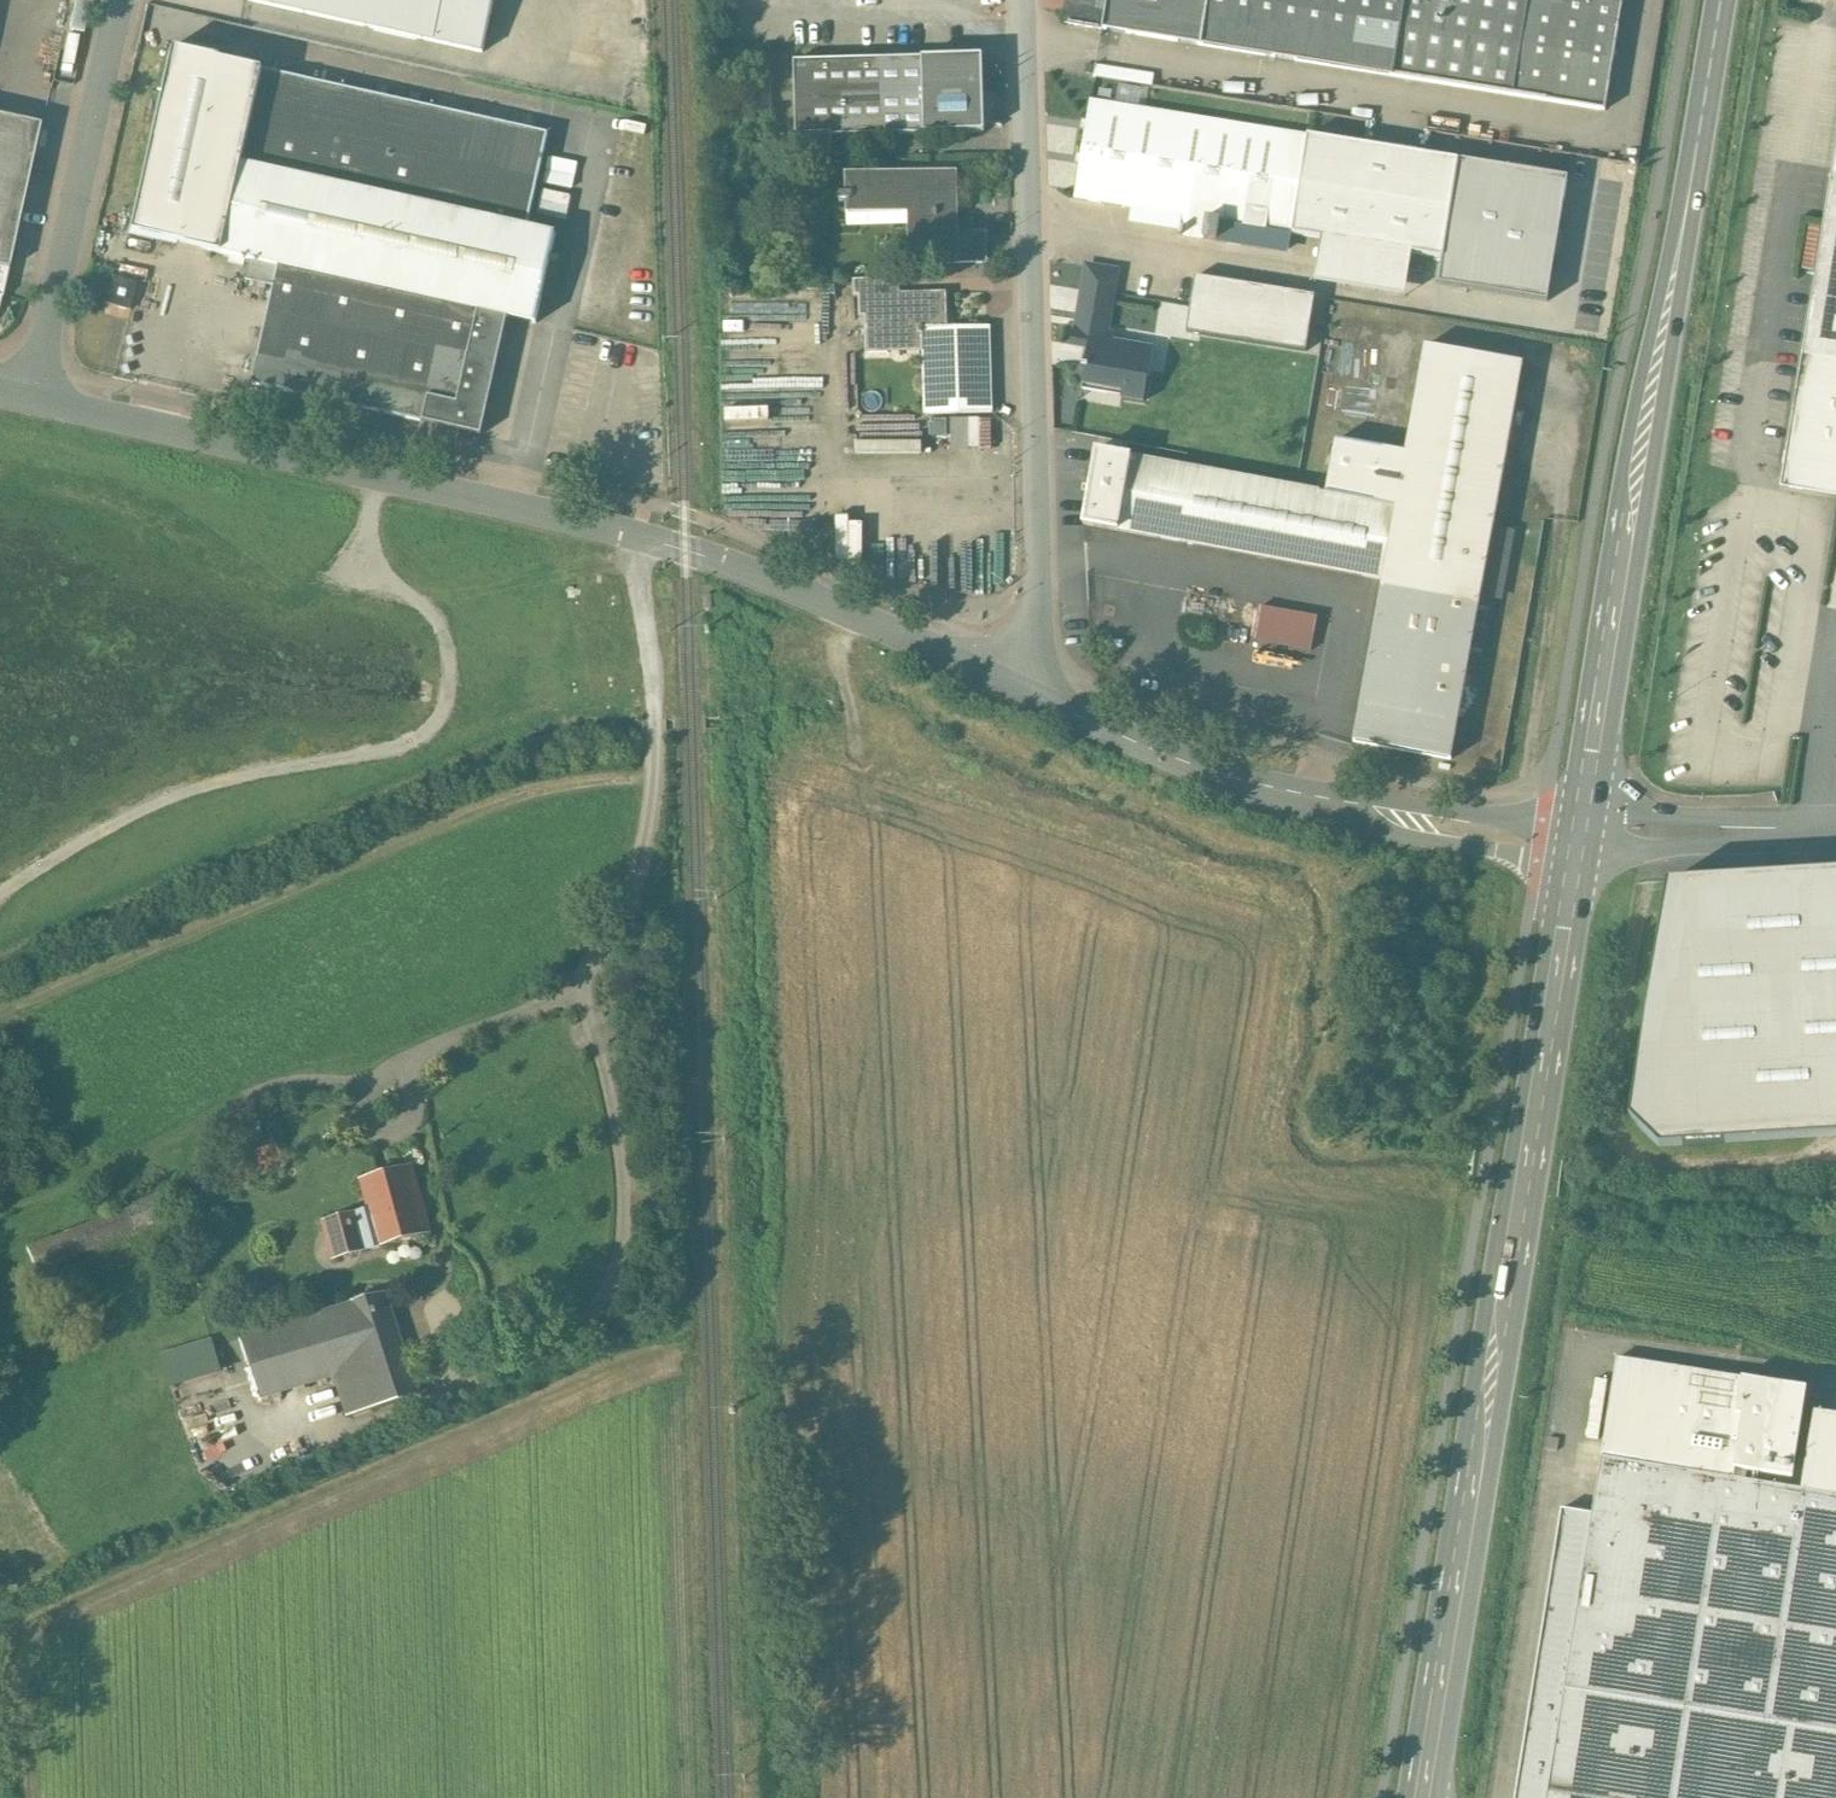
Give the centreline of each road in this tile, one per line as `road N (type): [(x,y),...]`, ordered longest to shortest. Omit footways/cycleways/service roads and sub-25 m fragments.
road 1 (unclassified): [(1022,689),(689,552),(31,398)]
road 2 (secondary): [(1579,845),(1422,1797)]
road 3 (secondary): [(1721,0),(1579,845)]
road 4 (track): [(0,1020),(482,803),(658,774)]
road 5 (residential): [(1022,689),(1037,661),(1038,633),(1028,0)]
road 6 (unclassified): [(1579,845),(1282,791),(1205,769),(1022,689)]
road 7 (residential): [(117,0),(31,398)]

